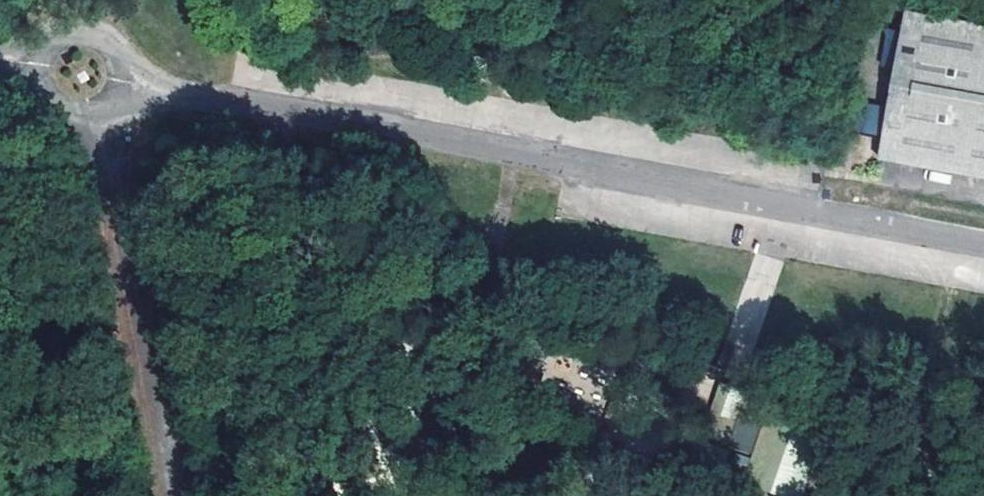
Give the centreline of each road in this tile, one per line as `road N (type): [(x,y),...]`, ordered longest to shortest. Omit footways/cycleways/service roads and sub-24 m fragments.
road 1 (unclassified): [(126,72),(983,242)]
road 2 (unclassified): [(183,495),(106,113)]
road 3 (unclassified): [(126,72),(110,40),(94,31),(57,36),(36,65)]

